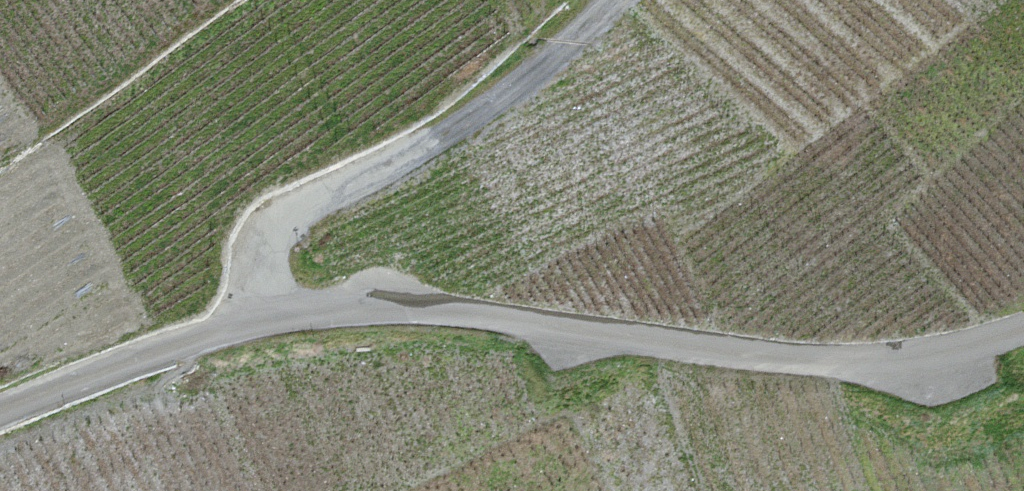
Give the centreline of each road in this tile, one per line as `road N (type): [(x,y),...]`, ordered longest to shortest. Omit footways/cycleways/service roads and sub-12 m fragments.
road 1 (unclassified): [(0,411),(267,315),(372,303),(847,359),(1023,328)]
road 2 (track): [(621,0),(482,115),(300,209),(259,250),(267,315)]

